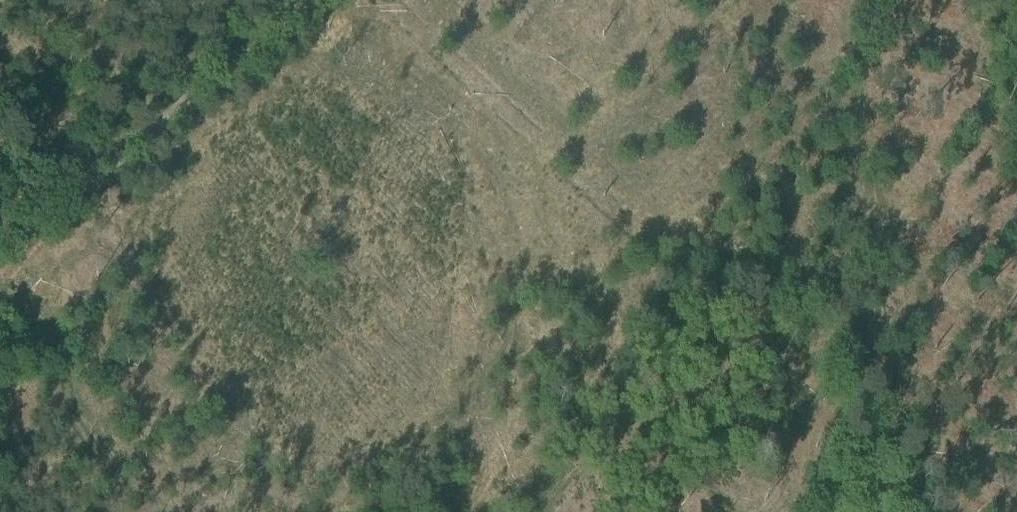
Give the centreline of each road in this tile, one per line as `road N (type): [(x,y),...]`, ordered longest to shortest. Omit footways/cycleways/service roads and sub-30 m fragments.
road 1 (track): [(0,219),(96,164),(307,0)]

